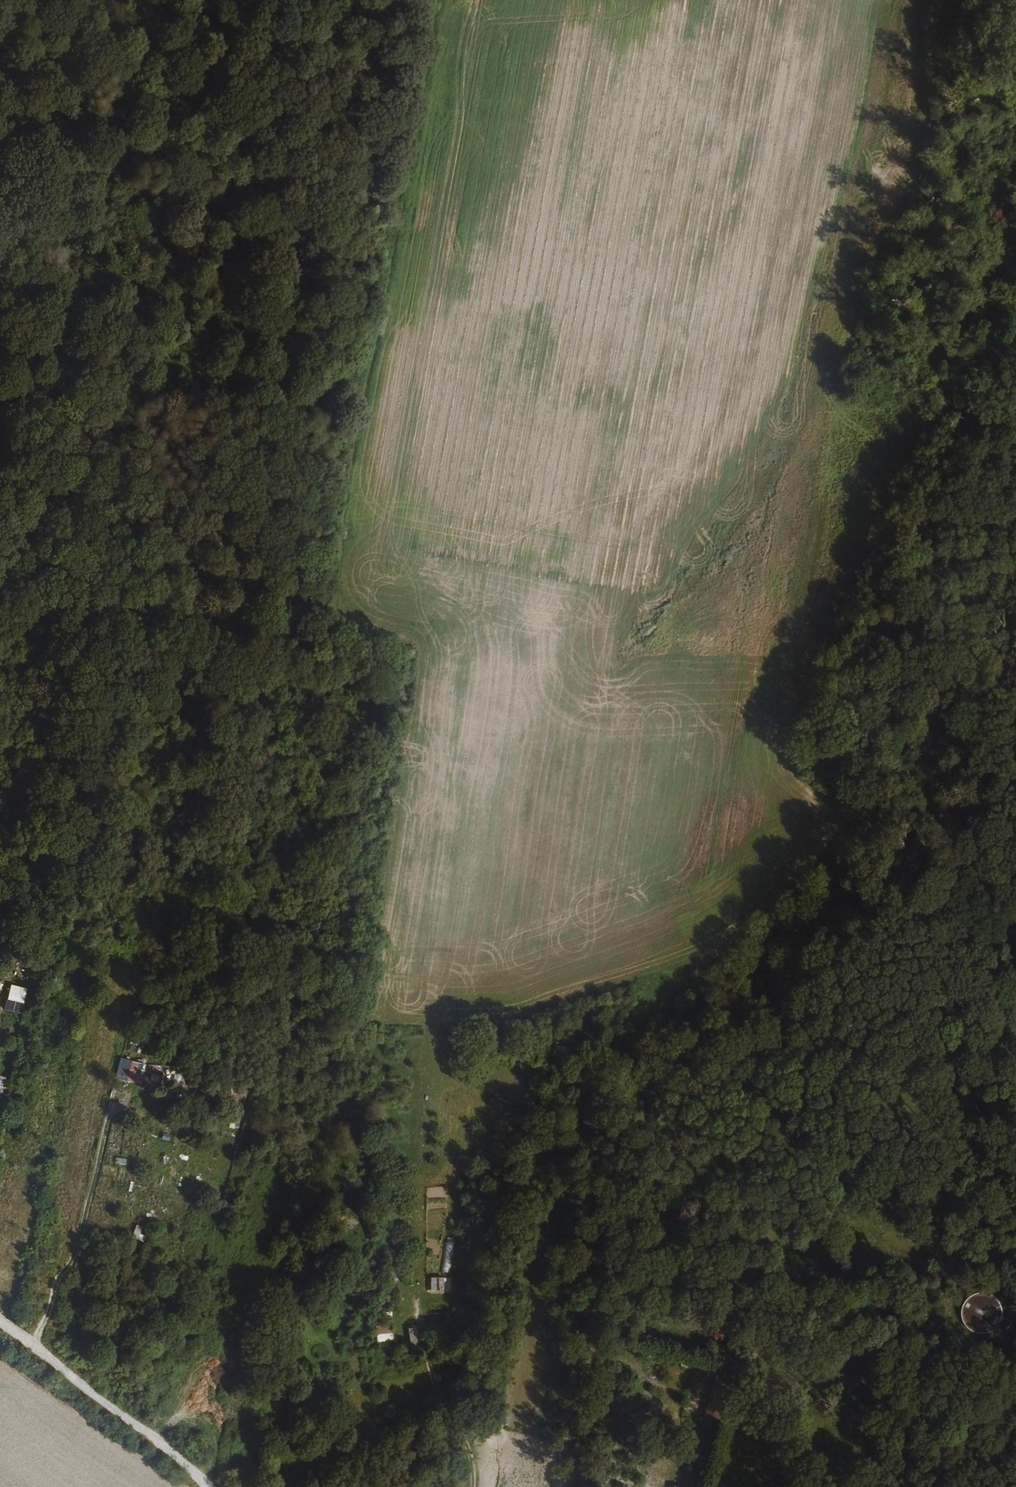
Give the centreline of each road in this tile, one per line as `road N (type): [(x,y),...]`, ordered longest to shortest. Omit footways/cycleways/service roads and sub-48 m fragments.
road 1 (track): [(1015,1204),(883,806),(883,615),(954,446),(994,370),(1015,356)]
road 2 (unclassified): [(0,1319),(214,1486)]

